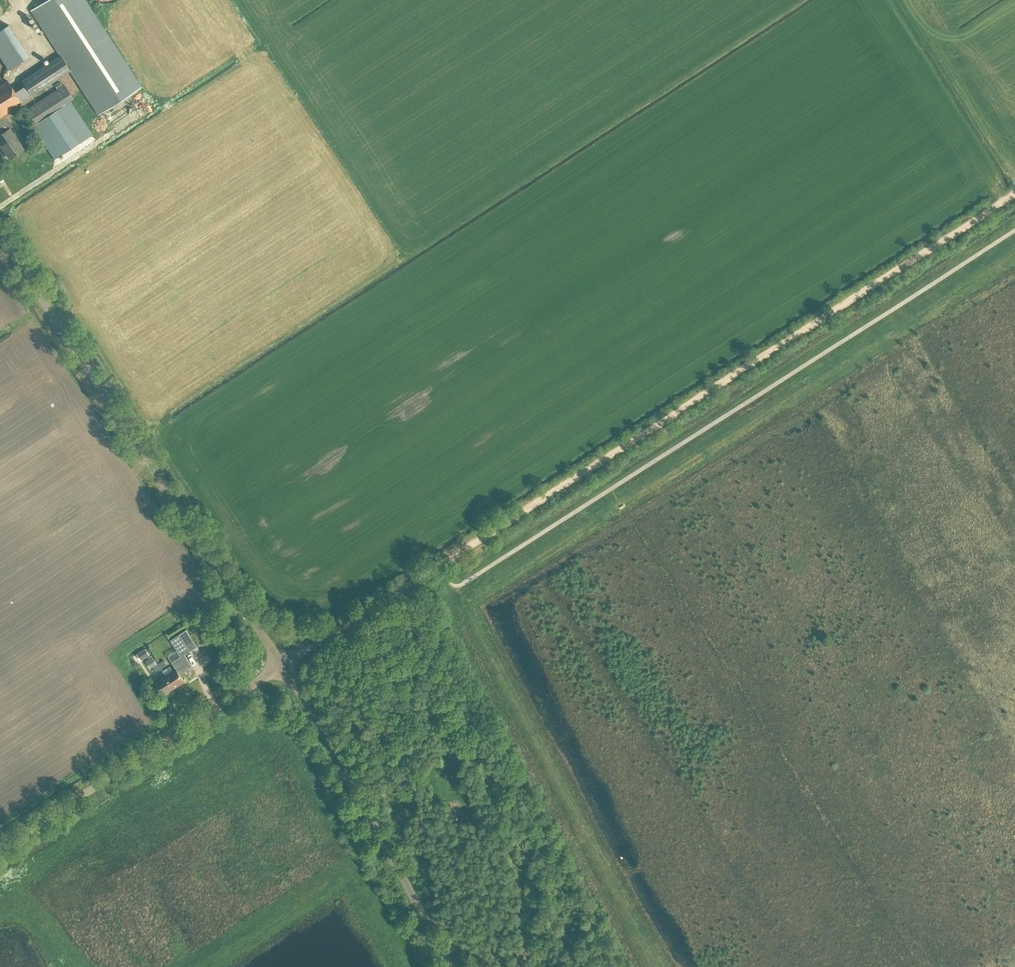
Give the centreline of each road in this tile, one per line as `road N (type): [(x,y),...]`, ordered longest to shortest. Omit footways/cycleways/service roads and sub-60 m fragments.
road 1 (track): [(1014,193),(437,566)]
road 2 (tertiary): [(282,664),(0,239)]
road 3 (tertiary): [(451,966),(282,664)]
road 4 (unclassified): [(0,847),(282,664)]
road 5 (unclassified): [(437,566),(282,664)]

